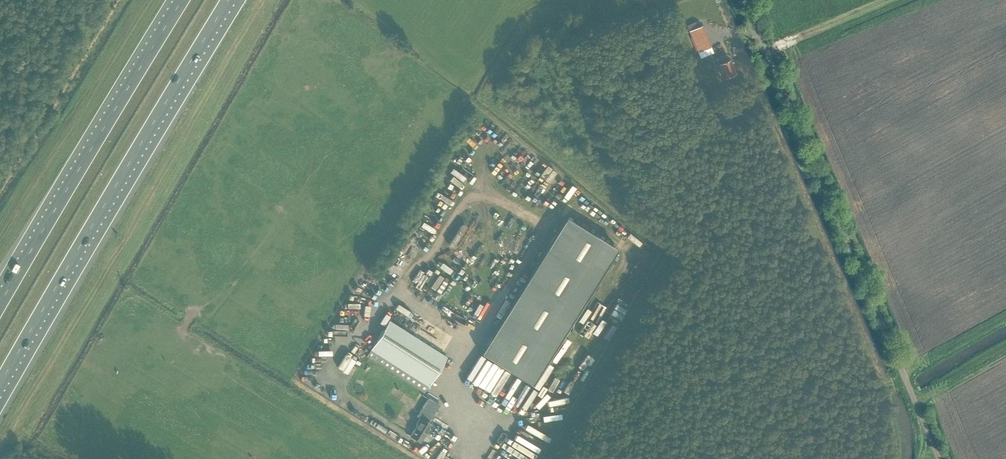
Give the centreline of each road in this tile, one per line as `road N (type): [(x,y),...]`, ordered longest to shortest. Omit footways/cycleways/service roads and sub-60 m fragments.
road 1 (unclassified): [(939,458),(745,0)]
road 2 (motorway): [(0,384),(229,0)]
road 3 (motorway): [(182,0),(0,303)]

